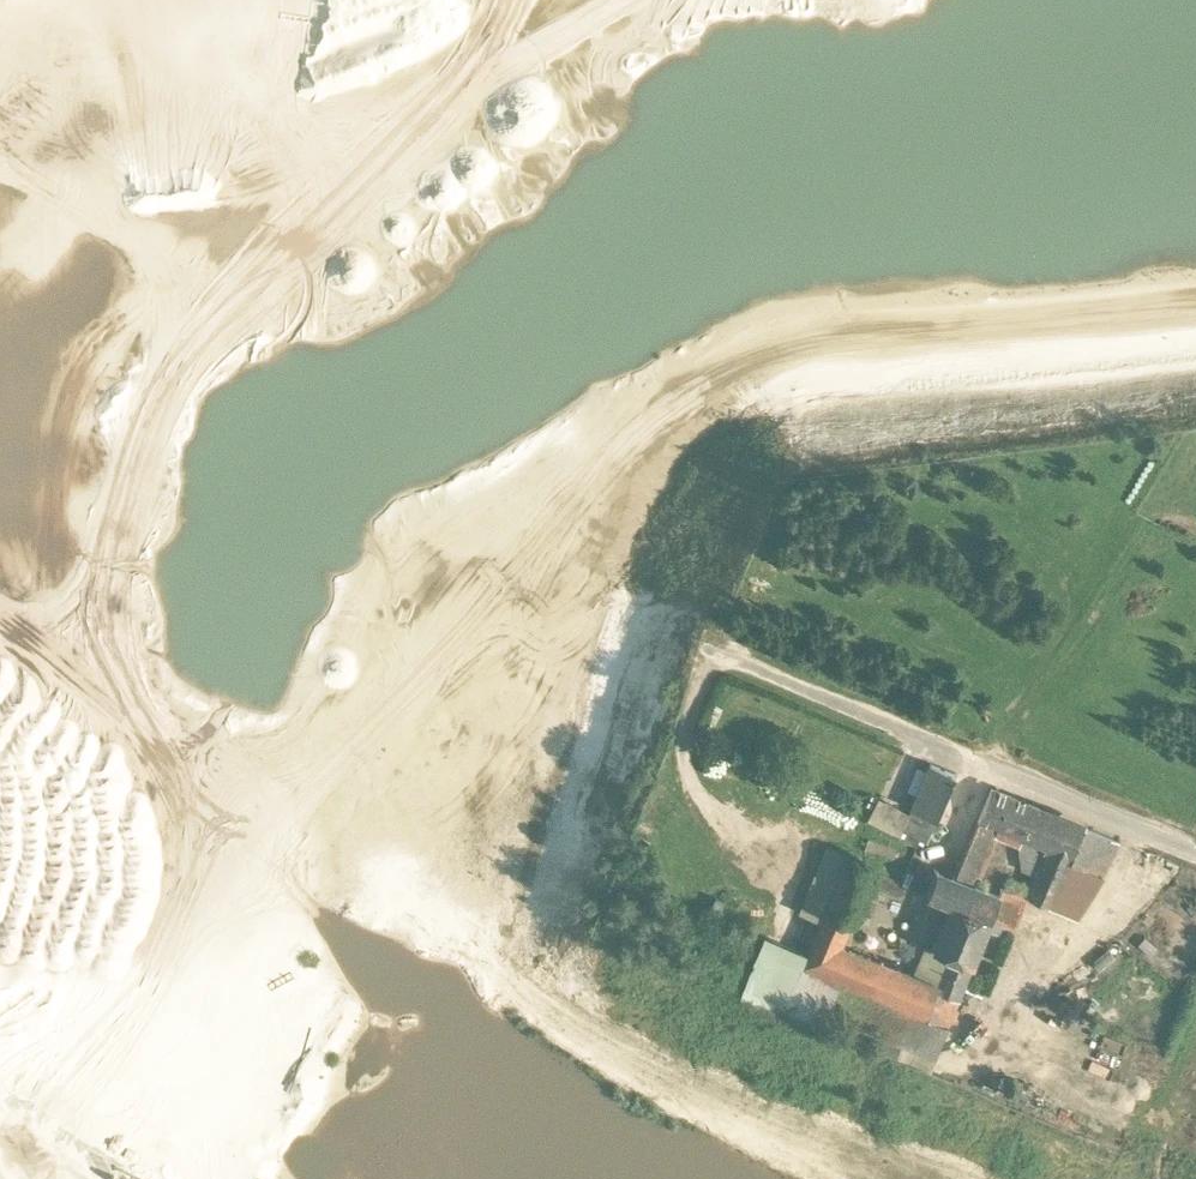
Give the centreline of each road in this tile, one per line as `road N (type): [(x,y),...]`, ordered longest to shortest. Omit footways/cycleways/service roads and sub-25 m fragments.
road 1 (unclassified): [(1195,851),(715,655)]

